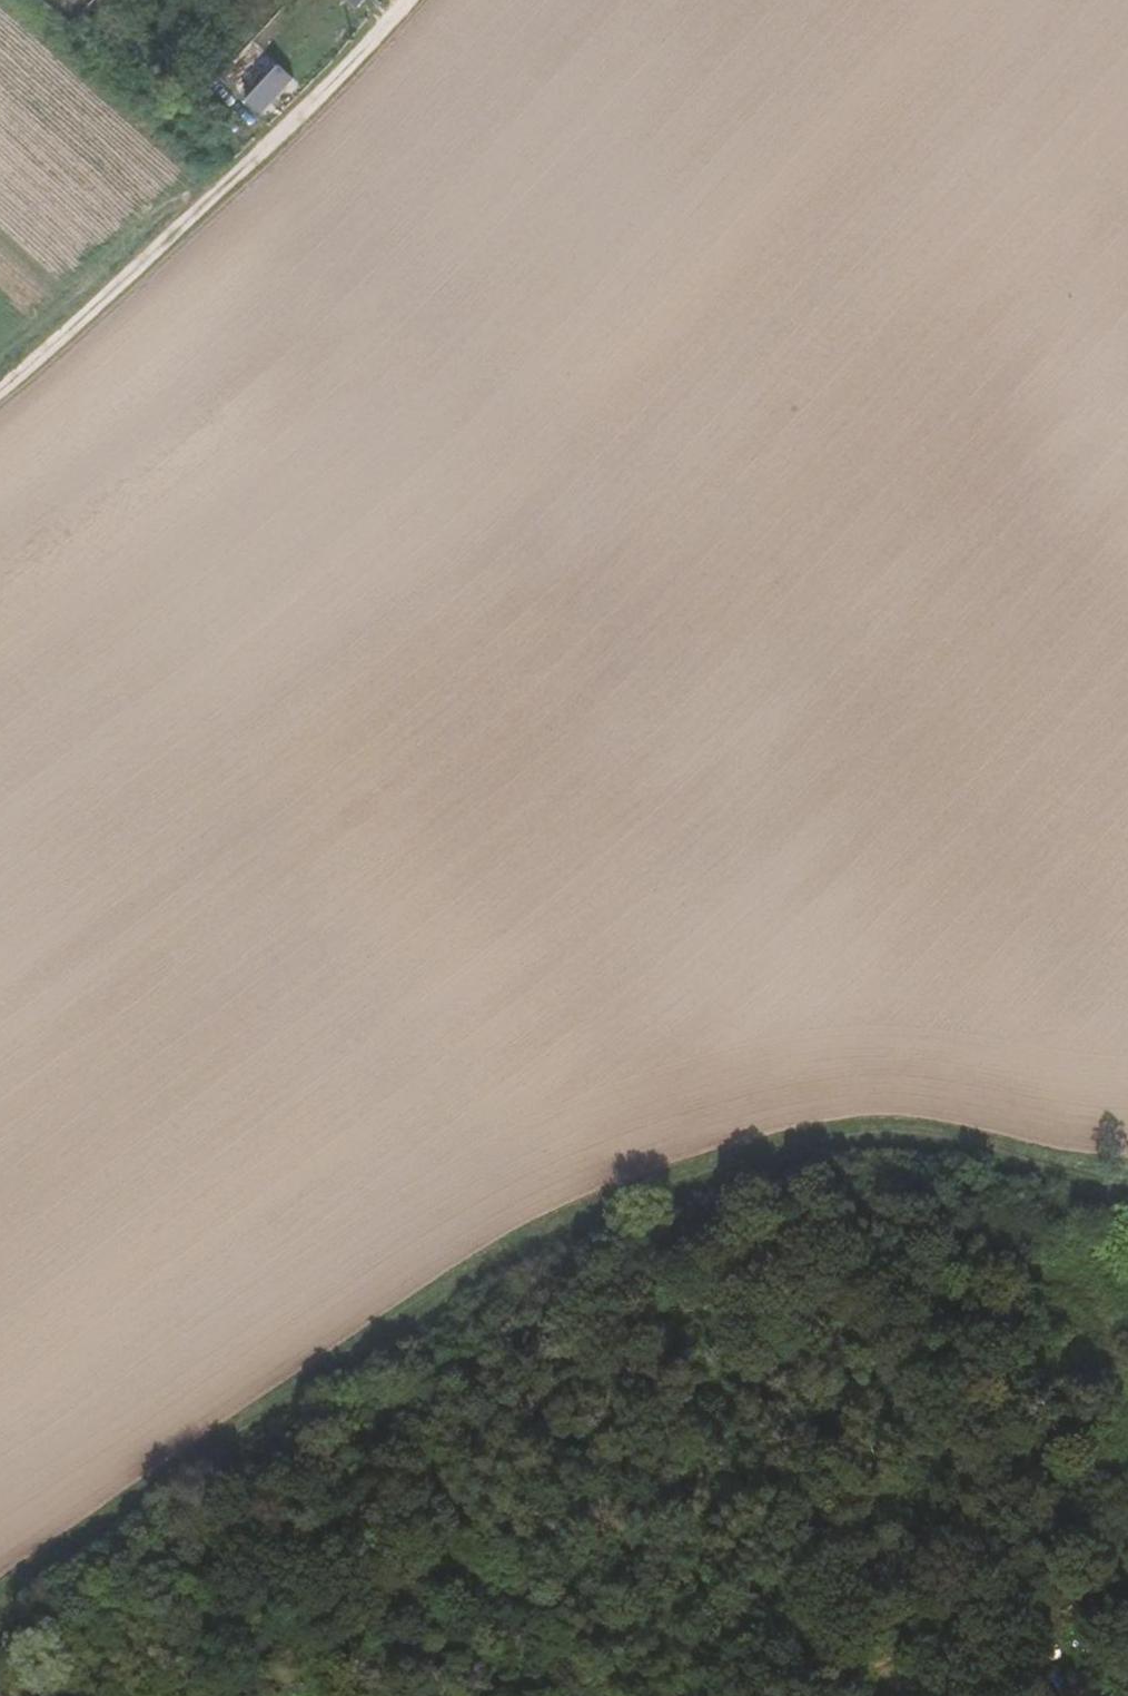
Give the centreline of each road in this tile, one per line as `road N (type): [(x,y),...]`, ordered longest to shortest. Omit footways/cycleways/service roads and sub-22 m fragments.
road 1 (track): [(1127,1187),(938,1139),(864,1135),(611,1202),(516,1246),(0,1601)]
road 2 (track): [(0,392),(316,97),(405,0)]

